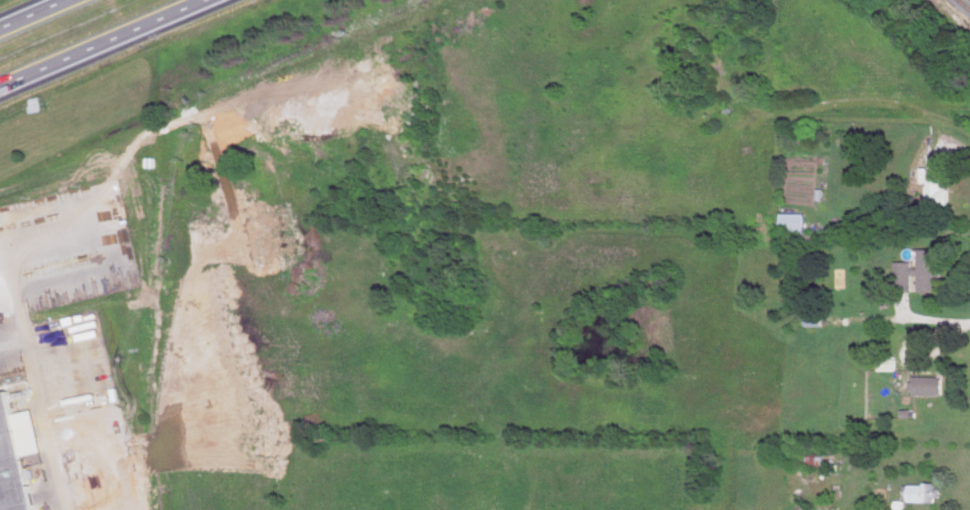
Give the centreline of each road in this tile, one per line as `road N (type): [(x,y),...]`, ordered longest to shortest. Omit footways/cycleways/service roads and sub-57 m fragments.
road 1 (motorway): [(0,89),(209,0)]

